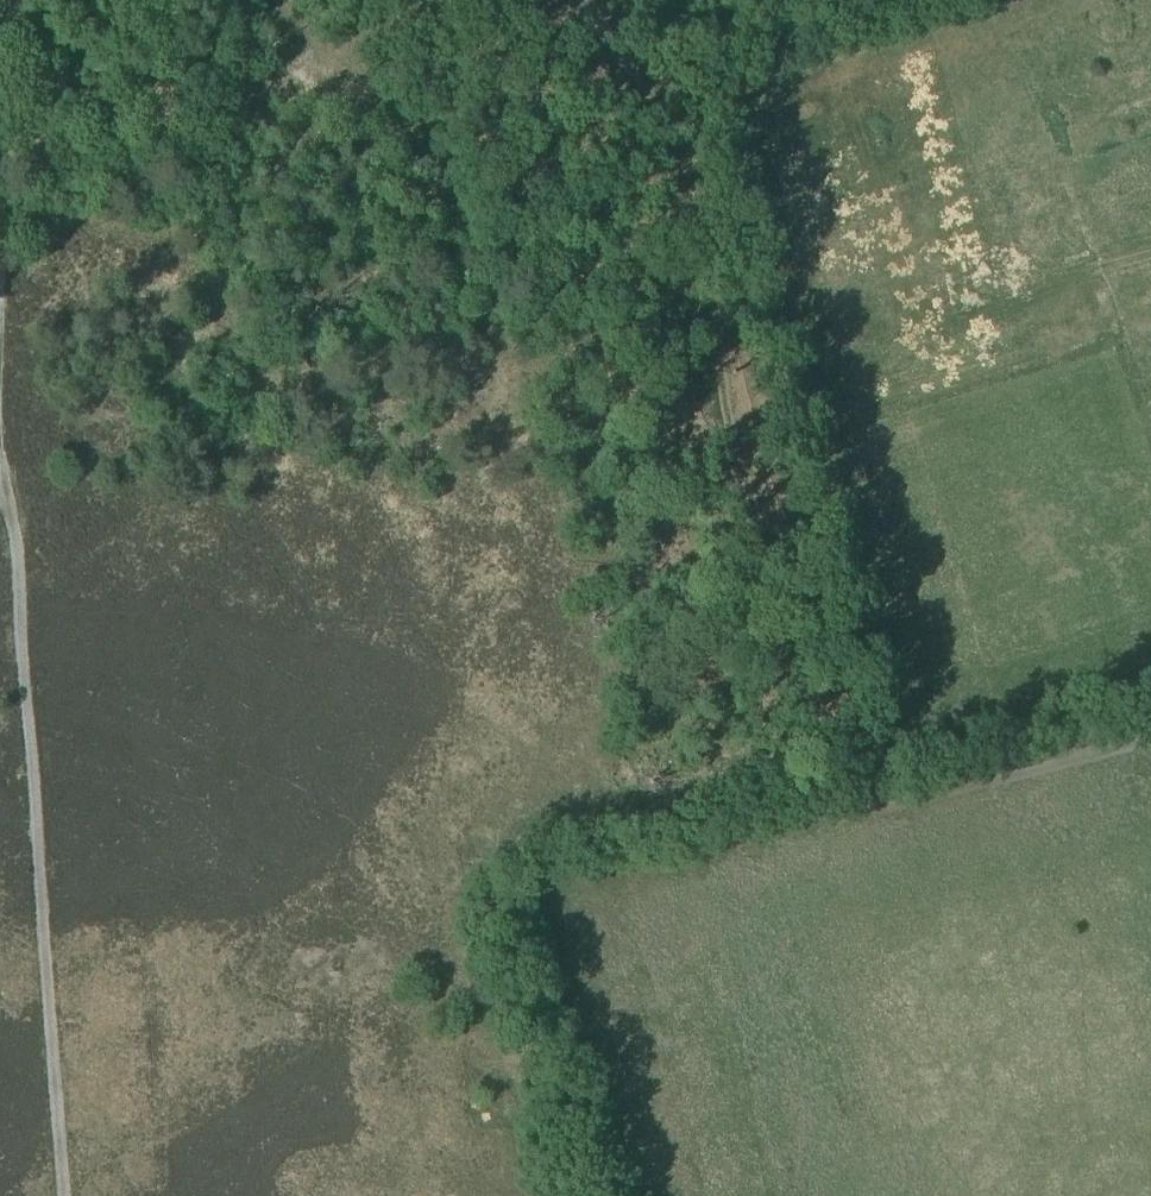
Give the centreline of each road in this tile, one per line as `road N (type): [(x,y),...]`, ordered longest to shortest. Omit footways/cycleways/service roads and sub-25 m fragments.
road 1 (track): [(0,151),(38,83),(35,37),(8,0)]

